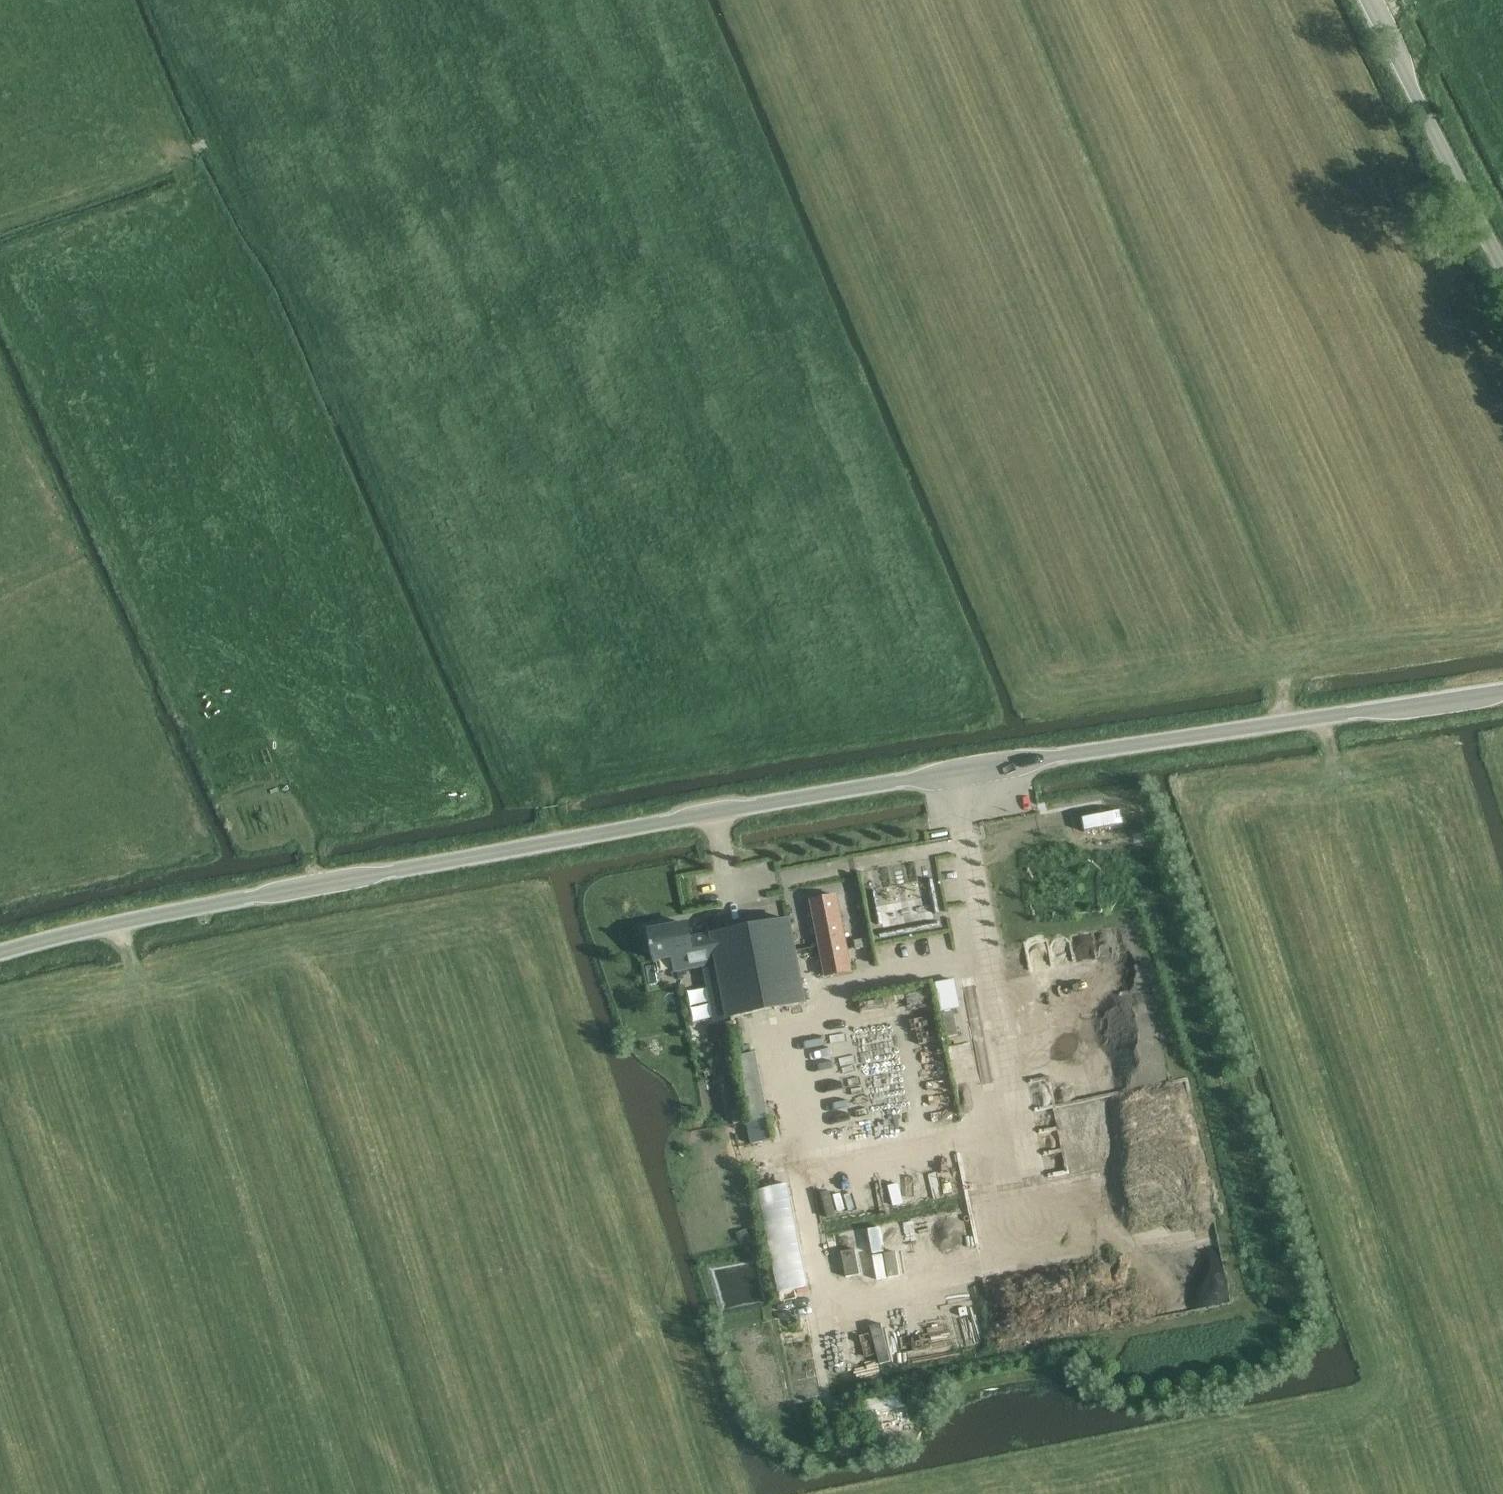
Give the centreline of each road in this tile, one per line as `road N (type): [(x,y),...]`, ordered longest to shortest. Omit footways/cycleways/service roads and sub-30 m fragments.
road 1 (unclassified): [(0,957),(136,923),(1031,762),(1502,695)]
road 2 (unclassified): [(1502,281),(1363,0)]

